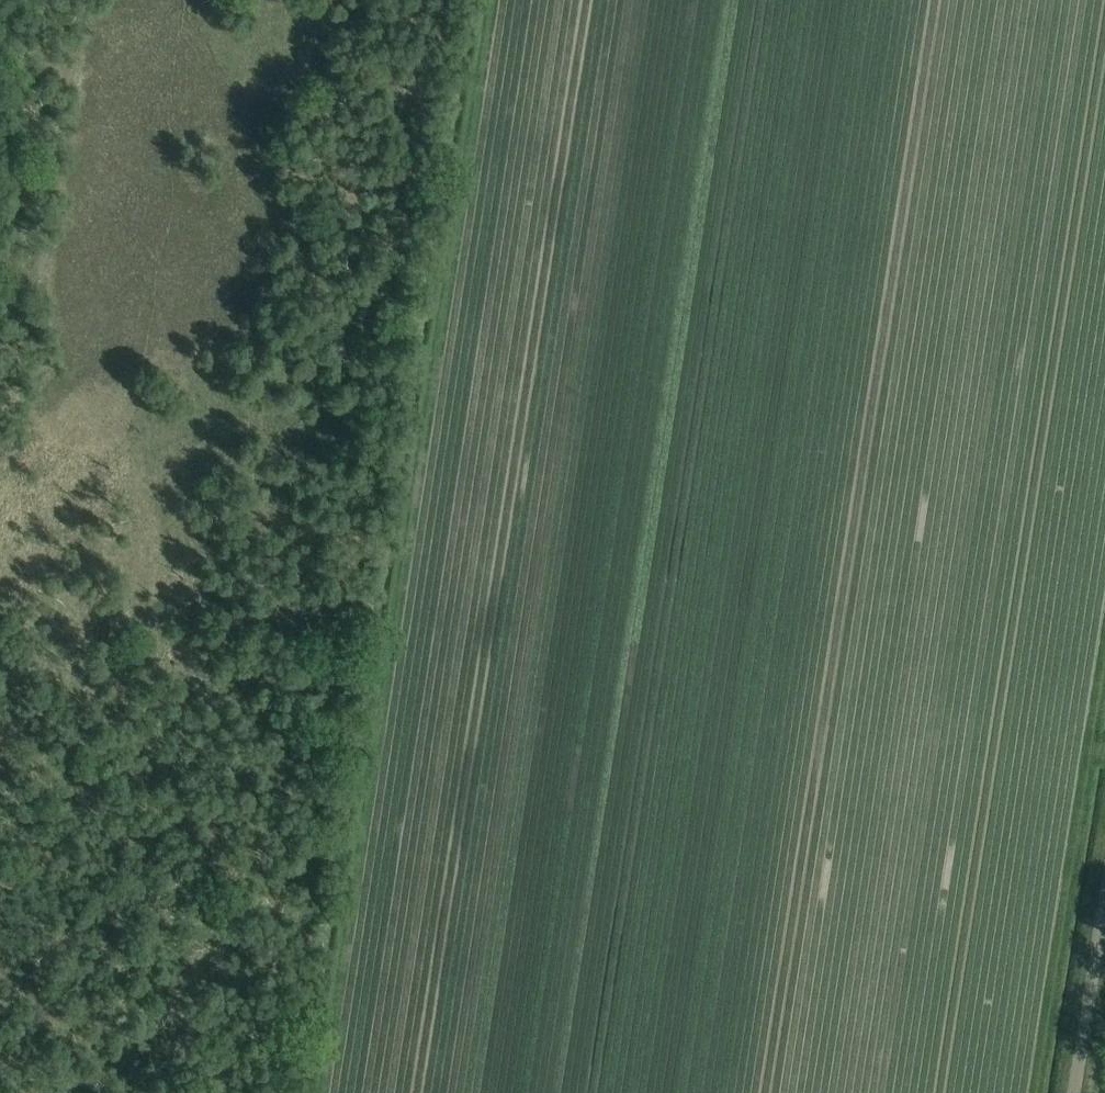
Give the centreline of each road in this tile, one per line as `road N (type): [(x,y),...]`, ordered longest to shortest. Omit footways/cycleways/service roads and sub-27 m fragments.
road 1 (unclassified): [(1076,1092),(1104,912)]

